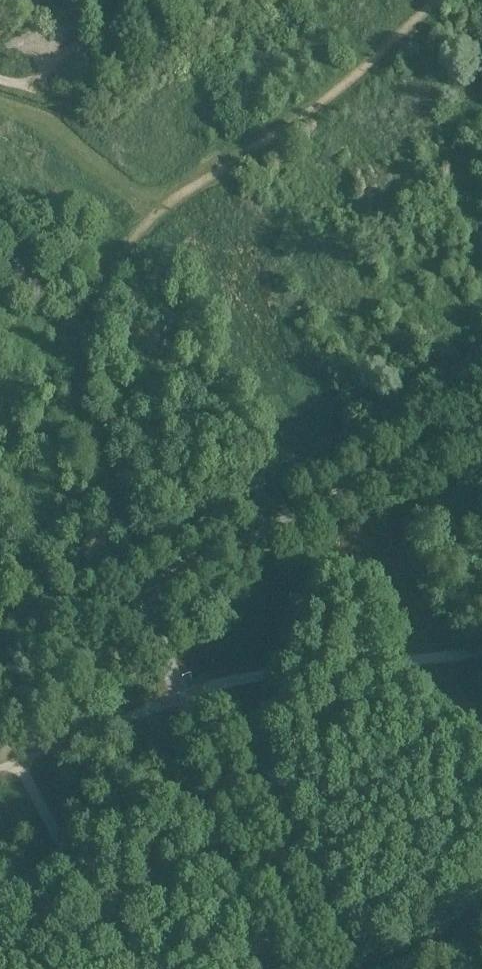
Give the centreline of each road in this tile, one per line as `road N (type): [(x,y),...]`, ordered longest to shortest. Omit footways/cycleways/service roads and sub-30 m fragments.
road 1 (tertiary): [(316,968),(132,599)]
road 2 (tertiary): [(132,599),(353,478),(481,426)]
road 3 (unclassified): [(132,599),(0,615)]

